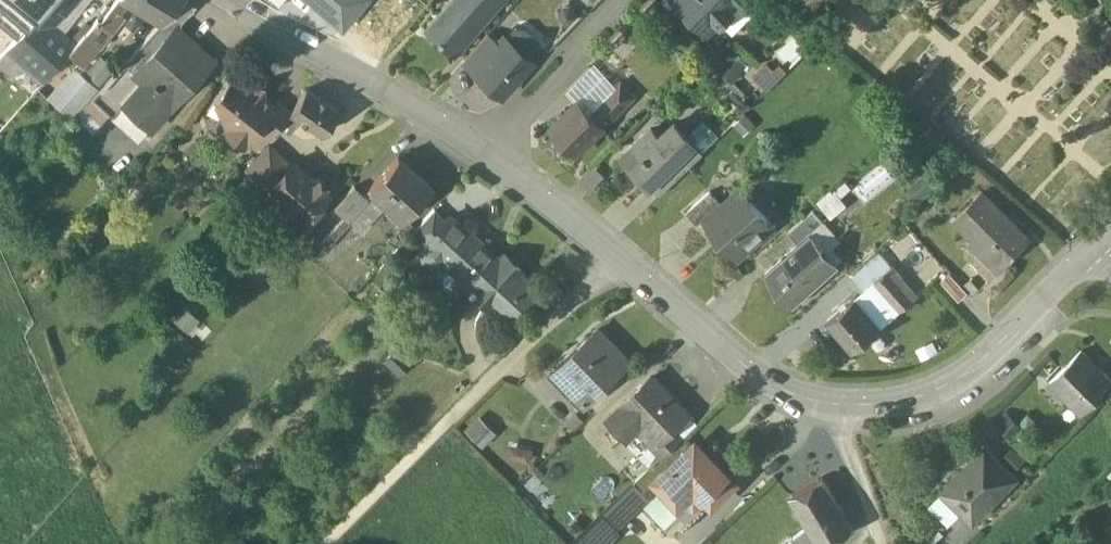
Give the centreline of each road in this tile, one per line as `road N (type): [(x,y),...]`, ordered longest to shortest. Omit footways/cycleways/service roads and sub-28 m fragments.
road 1 (residential): [(1094,250),(986,359),(950,381),(909,399),(824,405),(745,366),(542,195),(474,149)]
road 2 (track): [(327,543),(615,256)]
road 3 (residential): [(474,149),(226,0)]
road 4 (residential): [(624,0),(474,149)]
road 5 (track): [(849,406),(887,543)]

